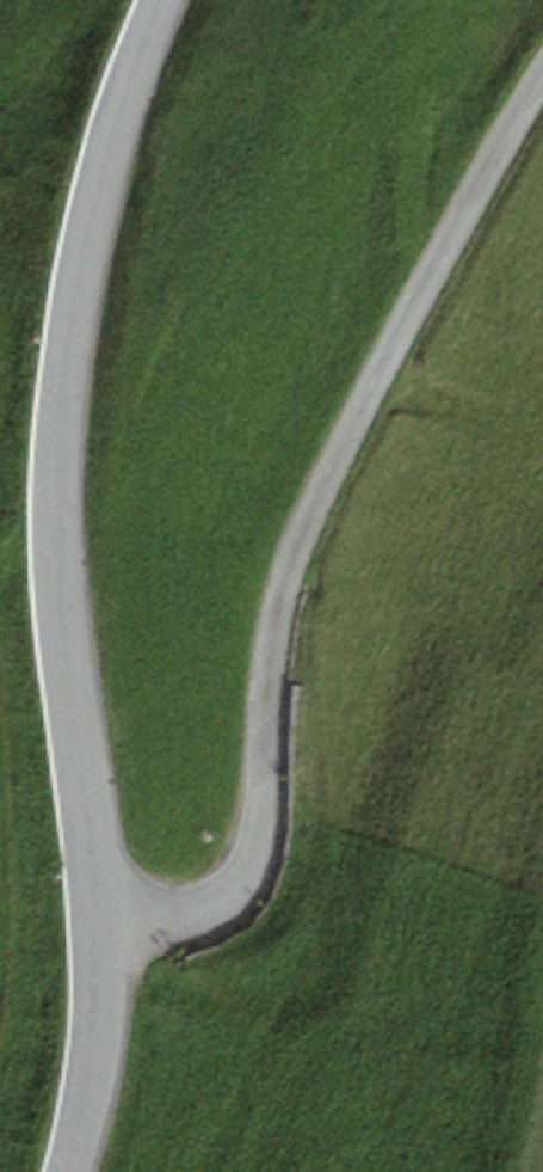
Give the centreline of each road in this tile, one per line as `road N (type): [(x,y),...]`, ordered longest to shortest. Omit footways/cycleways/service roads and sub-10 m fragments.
road 1 (unclassified): [(163,0),(99,184),(57,418),(51,527),(58,630),(99,917),(99,1036),(70,1171)]
road 2 (track): [(99,917),(187,913),(224,897),(247,867),(261,835),(261,763),(298,545),(542,74)]

